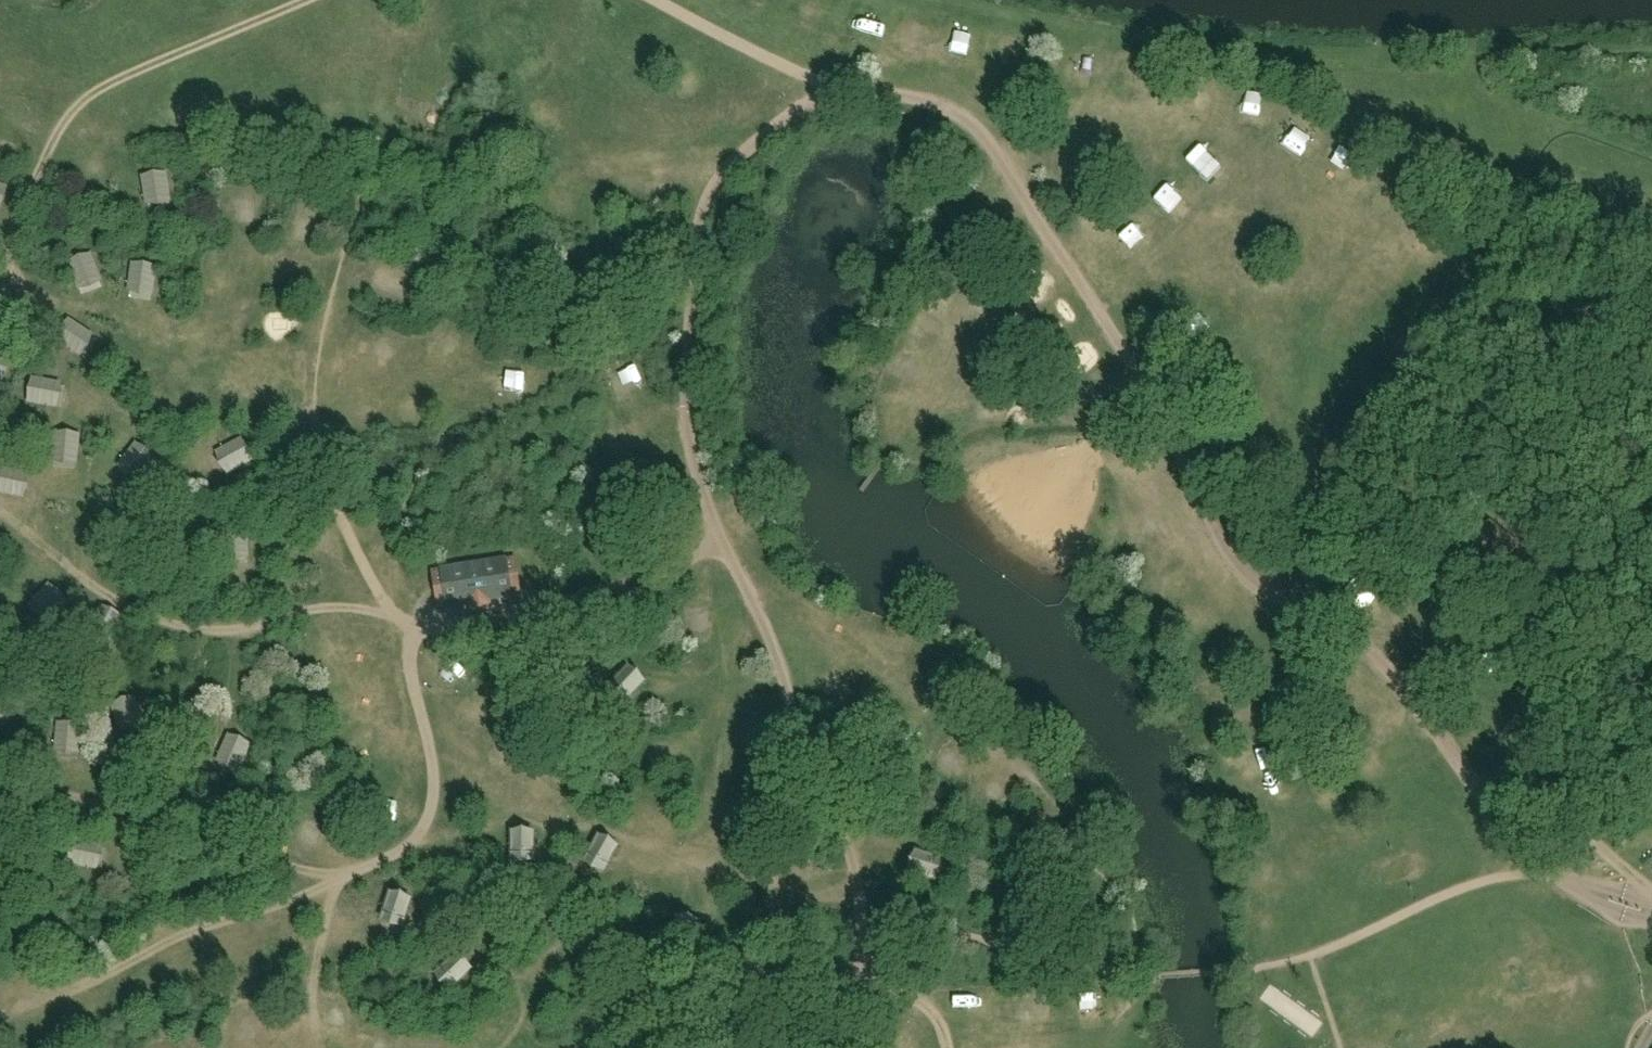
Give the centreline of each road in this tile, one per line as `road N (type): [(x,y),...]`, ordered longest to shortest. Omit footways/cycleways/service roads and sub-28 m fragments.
road 1 (track): [(419,632),(413,685),(439,776),(434,813),(416,843),(343,885),(174,940),(74,991)]
road 2 (track): [(324,0),(90,101),(65,126),(22,223),(15,277)]
road 3 (track): [(419,632),(390,609),(356,550),(326,456),(345,280)]
road 4 (track): [(390,609),(305,612),(242,632),(208,632),(127,607),(81,575)]
road 5 (track): [(852,96),(655,0)]
road 6 (track): [(333,888),(305,1017)]

